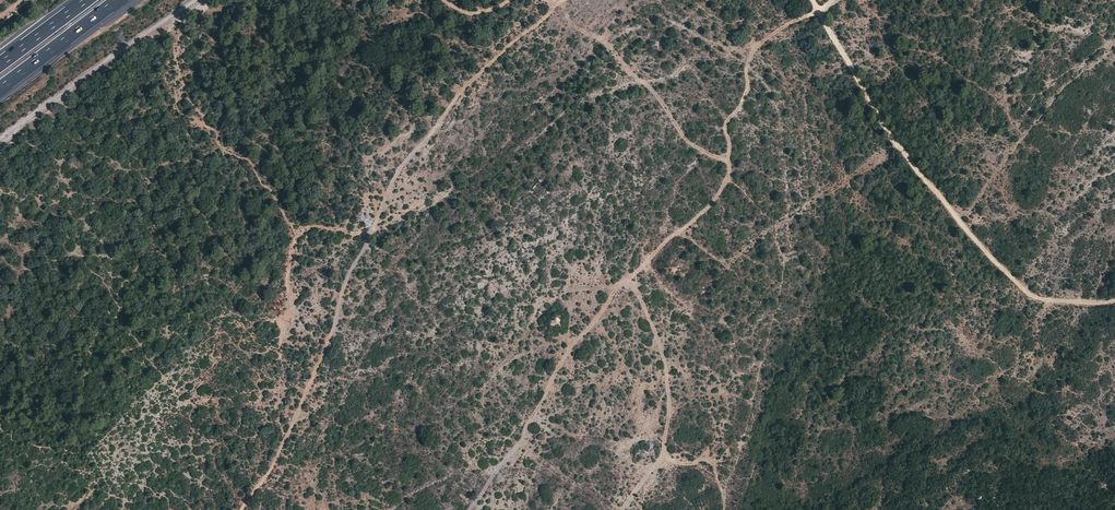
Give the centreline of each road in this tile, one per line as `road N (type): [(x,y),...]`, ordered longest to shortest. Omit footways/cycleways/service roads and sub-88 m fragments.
road 1 (track): [(242,509),(277,455),(332,332),(347,277),(402,166),(464,87),(563,0)]
road 2 (track): [(810,0),(887,135),(1027,292),(1114,305)]
road 3 (track): [(0,141),(195,0)]
road 4 (motorway): [(0,88),(118,0)]

